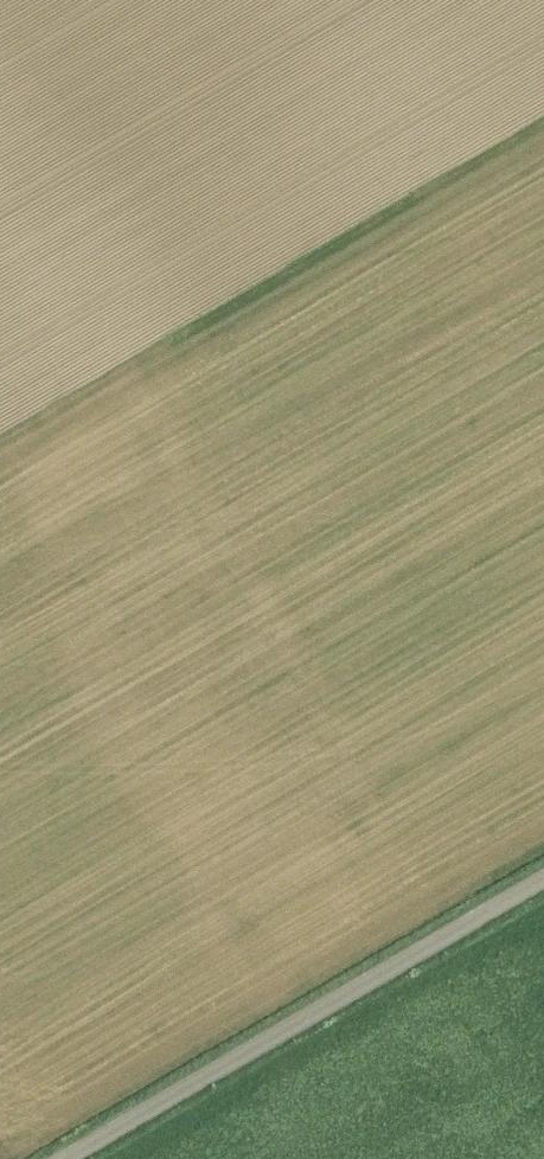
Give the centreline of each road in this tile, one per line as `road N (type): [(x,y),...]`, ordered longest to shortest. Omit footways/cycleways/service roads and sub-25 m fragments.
road 1 (unclassified): [(63,1158),(543,879)]

